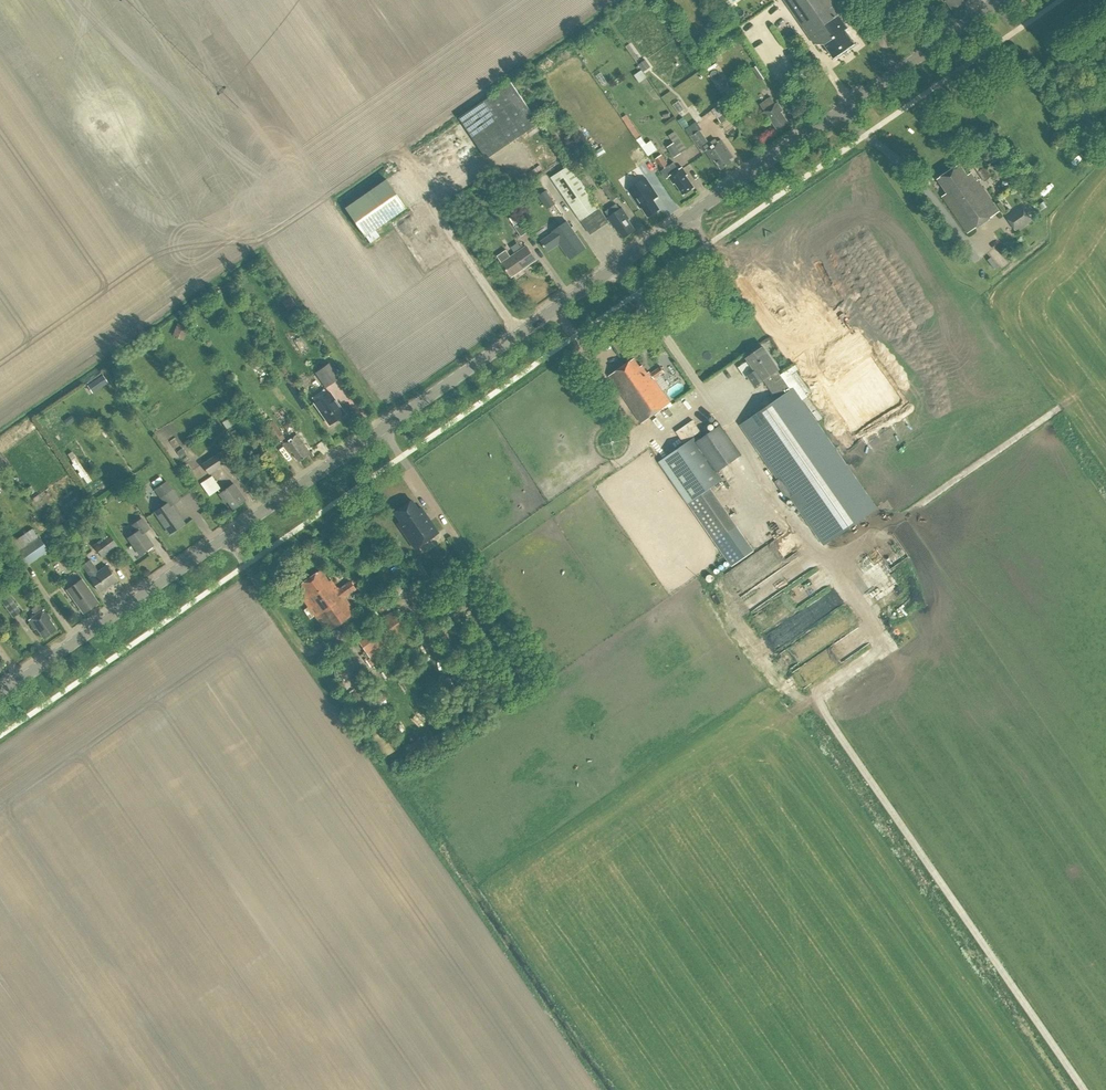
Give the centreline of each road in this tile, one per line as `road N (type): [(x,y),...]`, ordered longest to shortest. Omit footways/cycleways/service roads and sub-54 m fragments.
road 1 (tertiary): [(0,693),(1000,0)]

